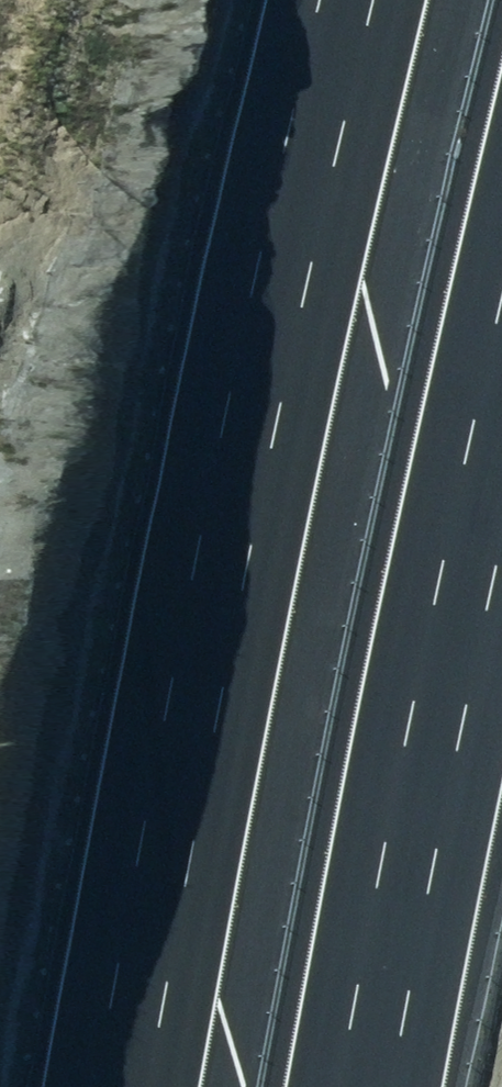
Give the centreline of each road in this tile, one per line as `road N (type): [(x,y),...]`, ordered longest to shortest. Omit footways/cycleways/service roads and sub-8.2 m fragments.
road 1 (motorway): [(76,1086),(109,895),(303,0)]
road 2 (motorway): [(501,219),(319,1086)]

